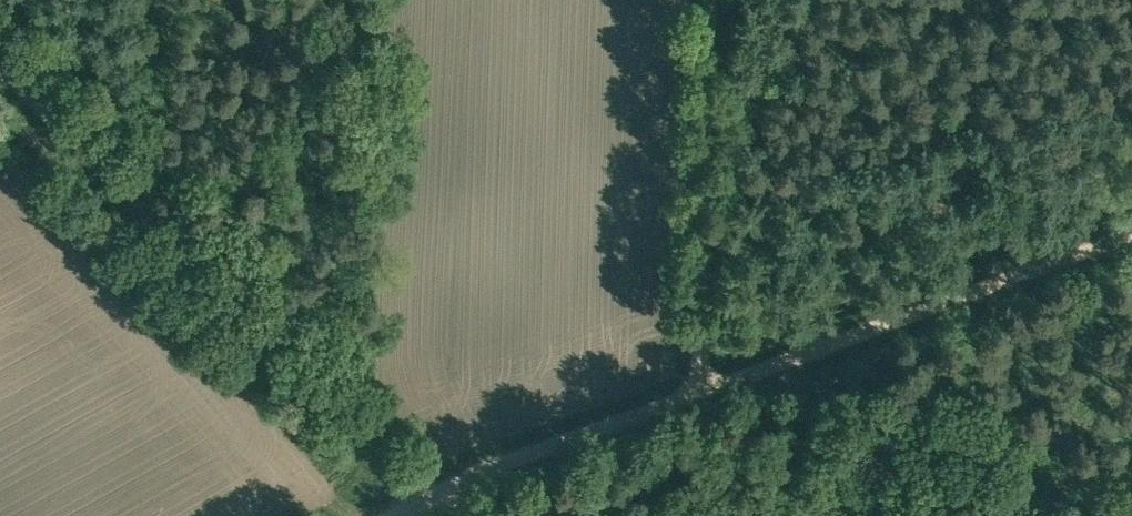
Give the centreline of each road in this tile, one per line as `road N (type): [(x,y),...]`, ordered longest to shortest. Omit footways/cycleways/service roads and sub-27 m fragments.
road 1 (track): [(443,494),(1131,224)]
road 2 (track): [(703,386),(702,0)]

